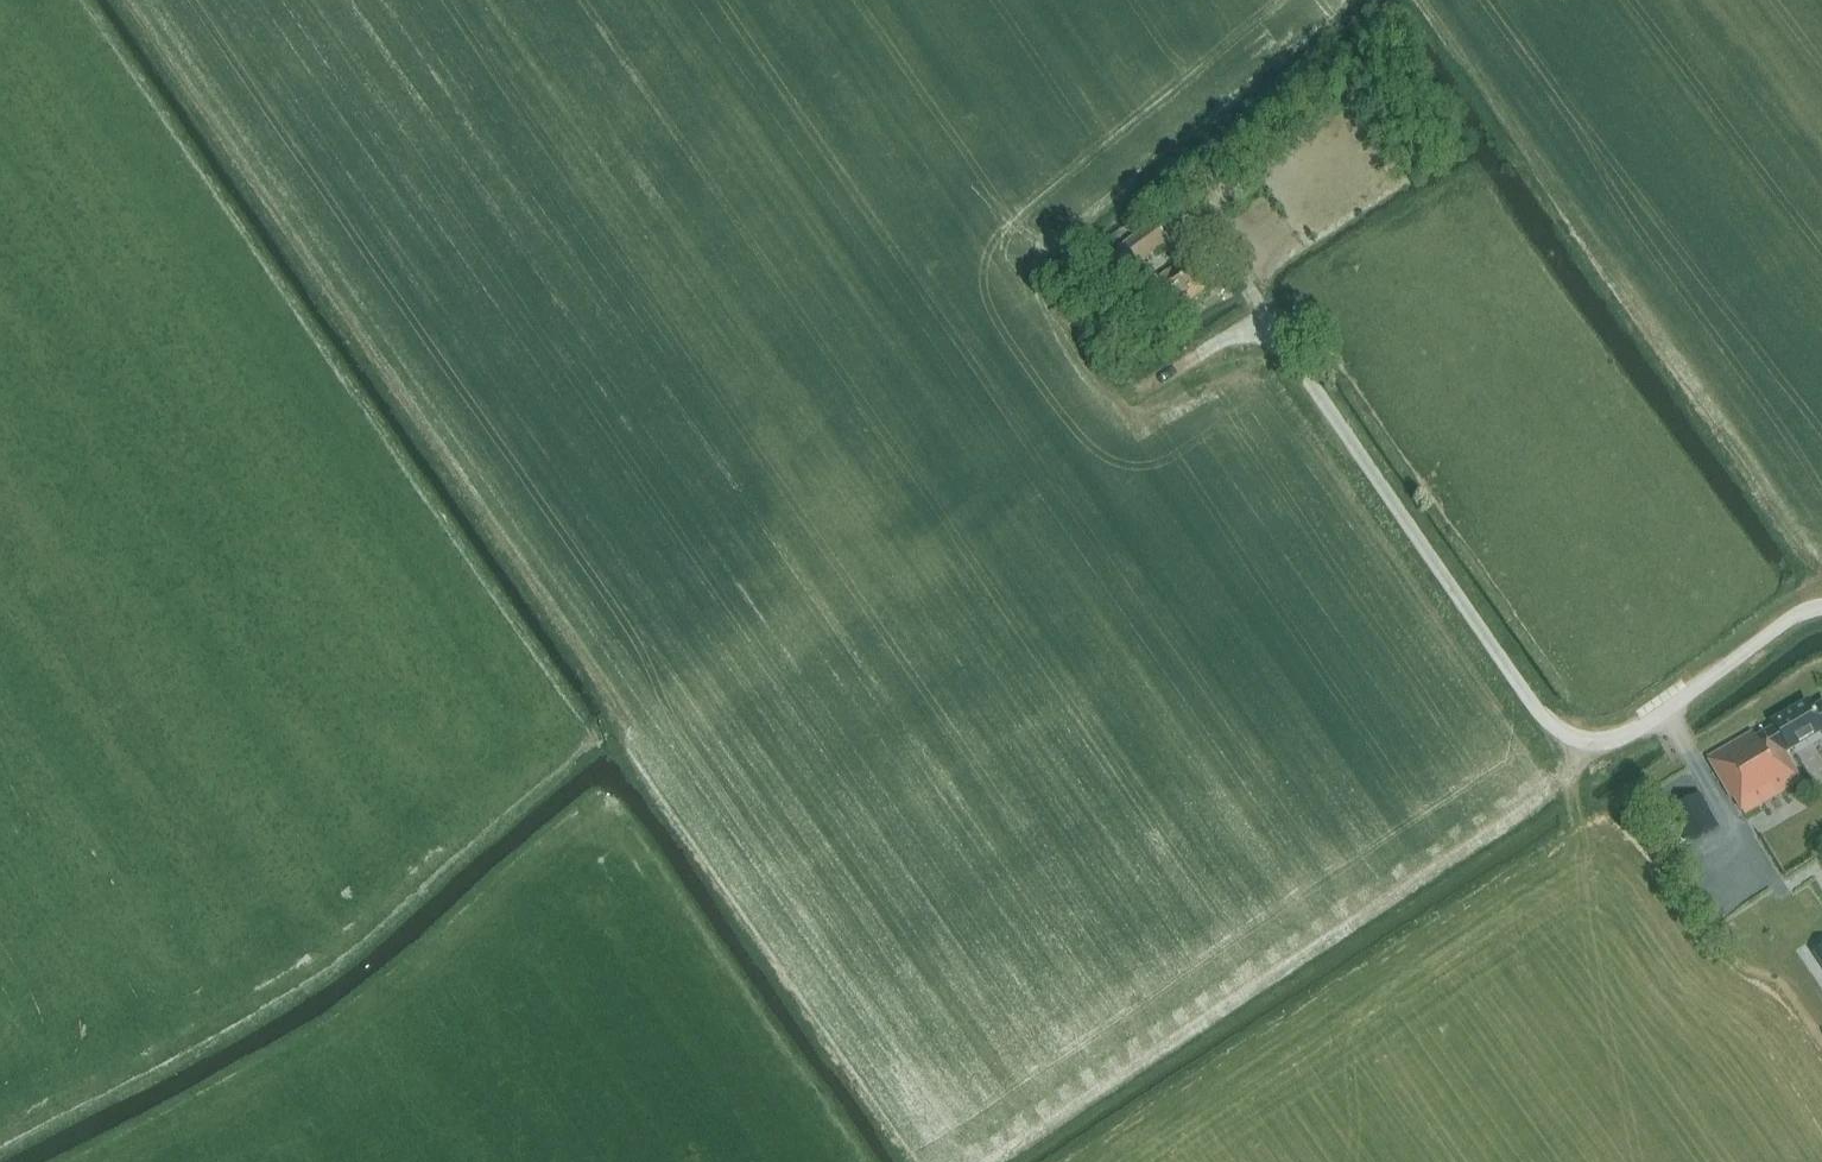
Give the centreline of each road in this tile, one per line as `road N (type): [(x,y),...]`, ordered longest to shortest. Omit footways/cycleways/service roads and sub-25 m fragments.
road 1 (unclassified): [(1821,606),(1787,617),(1628,732),(1596,741),(1568,735),(1540,712),(1275,327)]

